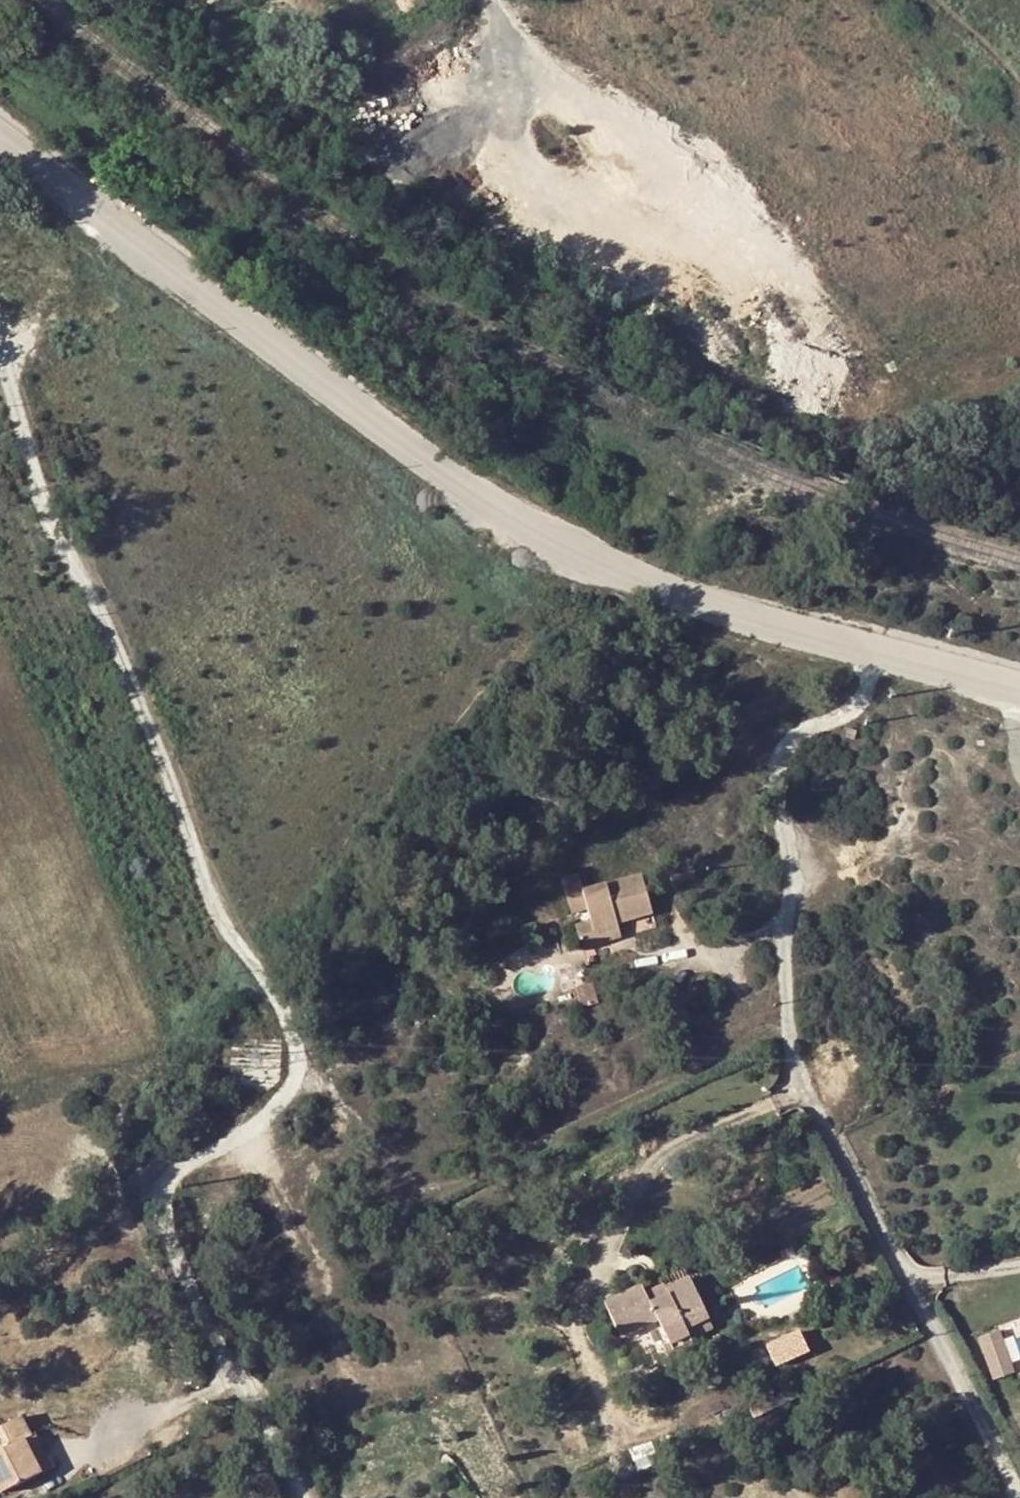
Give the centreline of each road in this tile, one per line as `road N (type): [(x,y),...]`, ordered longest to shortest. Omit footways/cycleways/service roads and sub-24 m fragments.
road 1 (residential): [(302,1497),(168,1228),(161,1198),(177,1171),(269,1114),(289,1089),(297,1071),(294,1029),(200,869),(131,675),(42,494),(0,344)]
road 2 (unclassified): [(0,139),(484,501),(548,538),(670,592),(882,651)]
road 3 (residential): [(882,651),(856,707),(786,743),(778,773),(793,867),(786,998),(792,1042),(1019,1494)]
road 4 (unclassified): [(882,651),(1019,689)]

